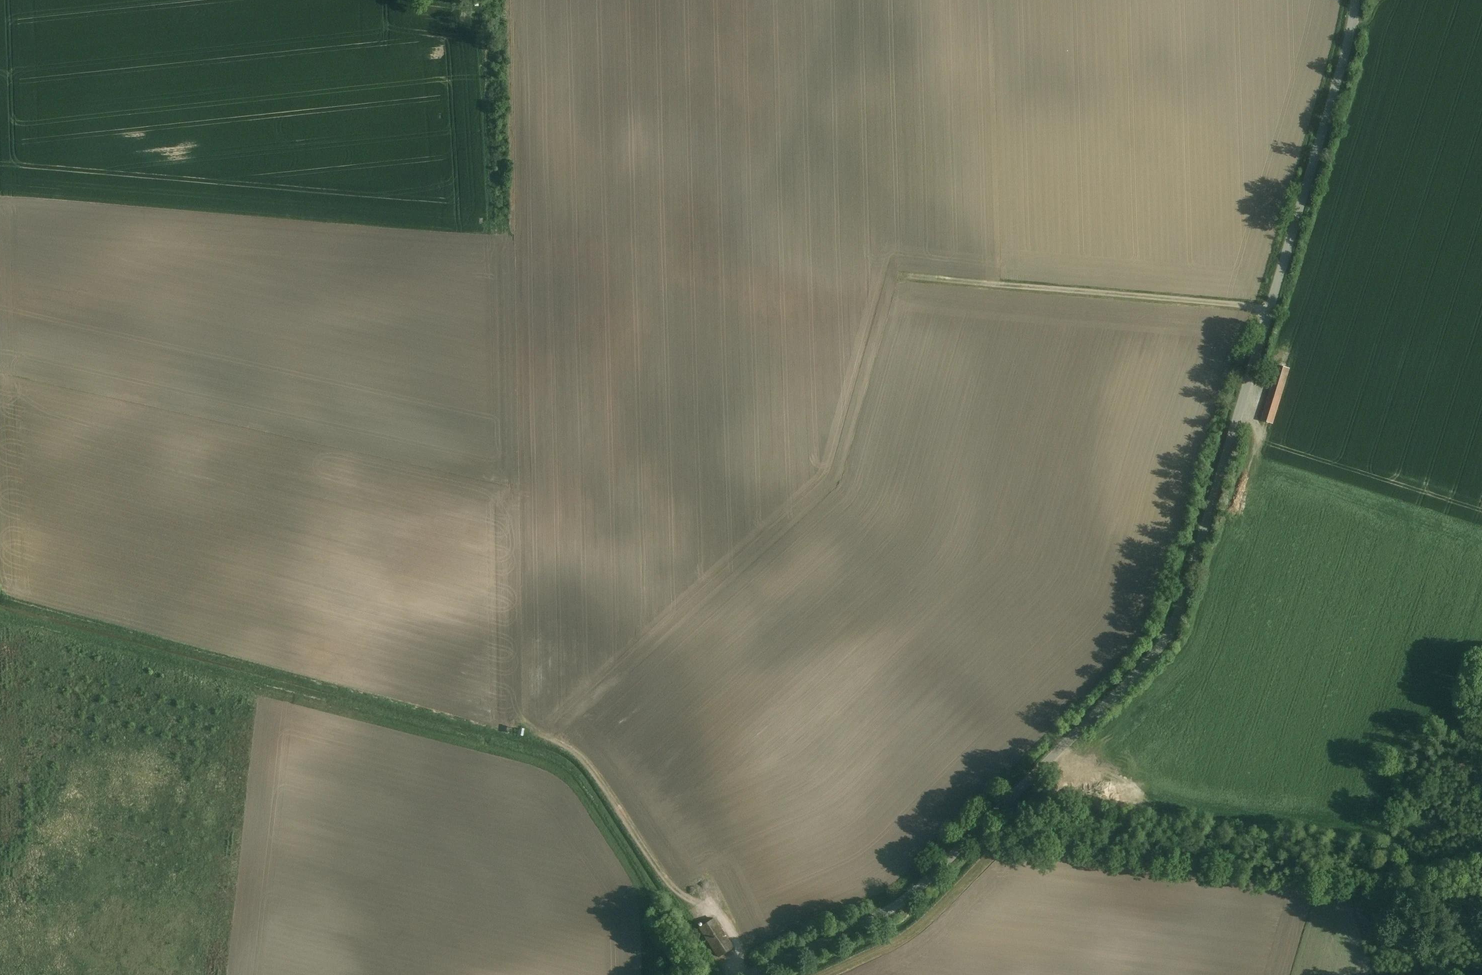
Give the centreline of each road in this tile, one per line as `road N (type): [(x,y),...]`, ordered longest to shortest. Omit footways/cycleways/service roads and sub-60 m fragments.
road 1 (unclassified): [(1358,0),(1341,82),(1163,643),(919,888),(750,974)]

